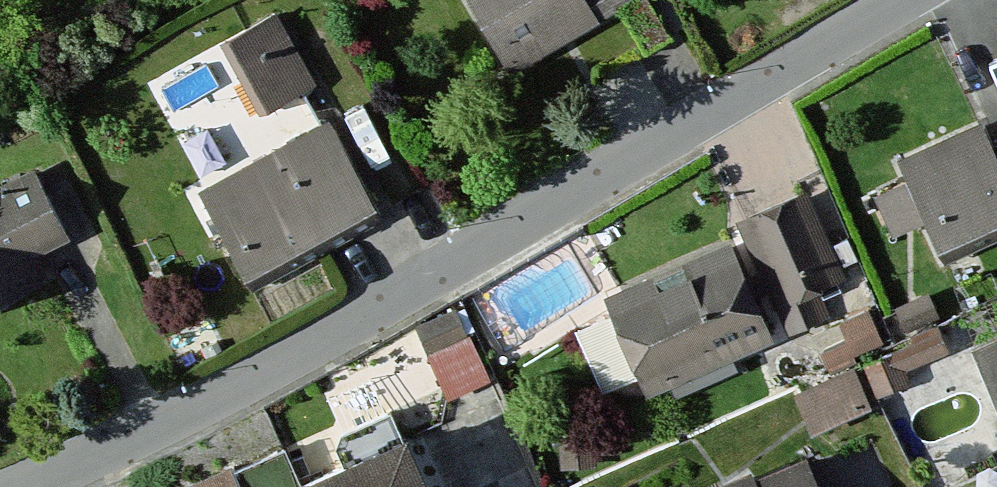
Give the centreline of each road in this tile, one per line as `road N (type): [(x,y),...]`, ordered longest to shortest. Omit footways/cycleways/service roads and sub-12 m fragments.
road 1 (residential): [(12,486),(224,393),(902,0)]

